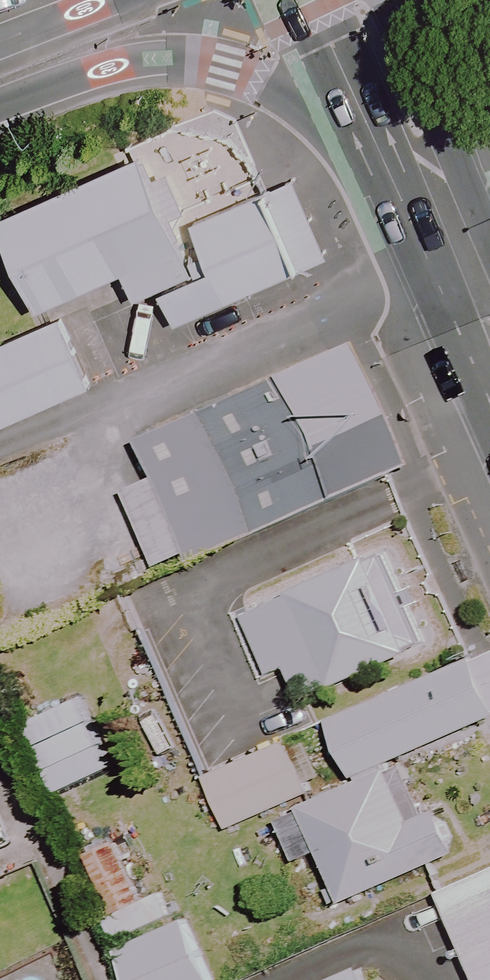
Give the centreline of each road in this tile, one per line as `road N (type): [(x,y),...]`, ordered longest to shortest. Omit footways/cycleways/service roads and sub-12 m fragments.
road 1 (secondary): [(384,154),(303,101),(227,65),(143,60),(0,105)]
road 2 (secondary): [(391,0),(437,108),(444,221)]
road 3 (secondary): [(384,154),(307,0)]

